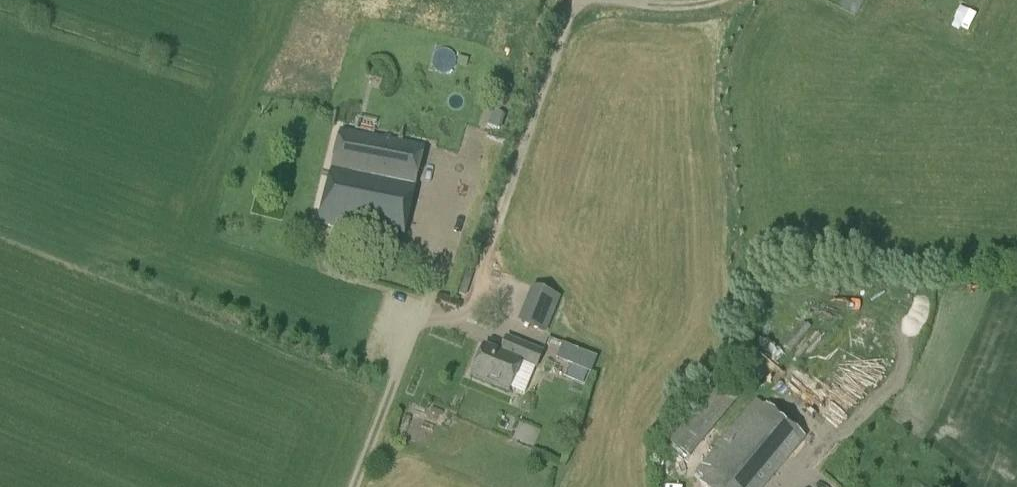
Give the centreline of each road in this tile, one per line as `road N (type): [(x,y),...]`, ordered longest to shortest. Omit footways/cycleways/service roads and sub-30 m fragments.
road 1 (track): [(419,323),(505,16),(542,0)]
road 2 (unclassified): [(355,486),(419,323)]
road 3 (track): [(577,0),(714,0)]

